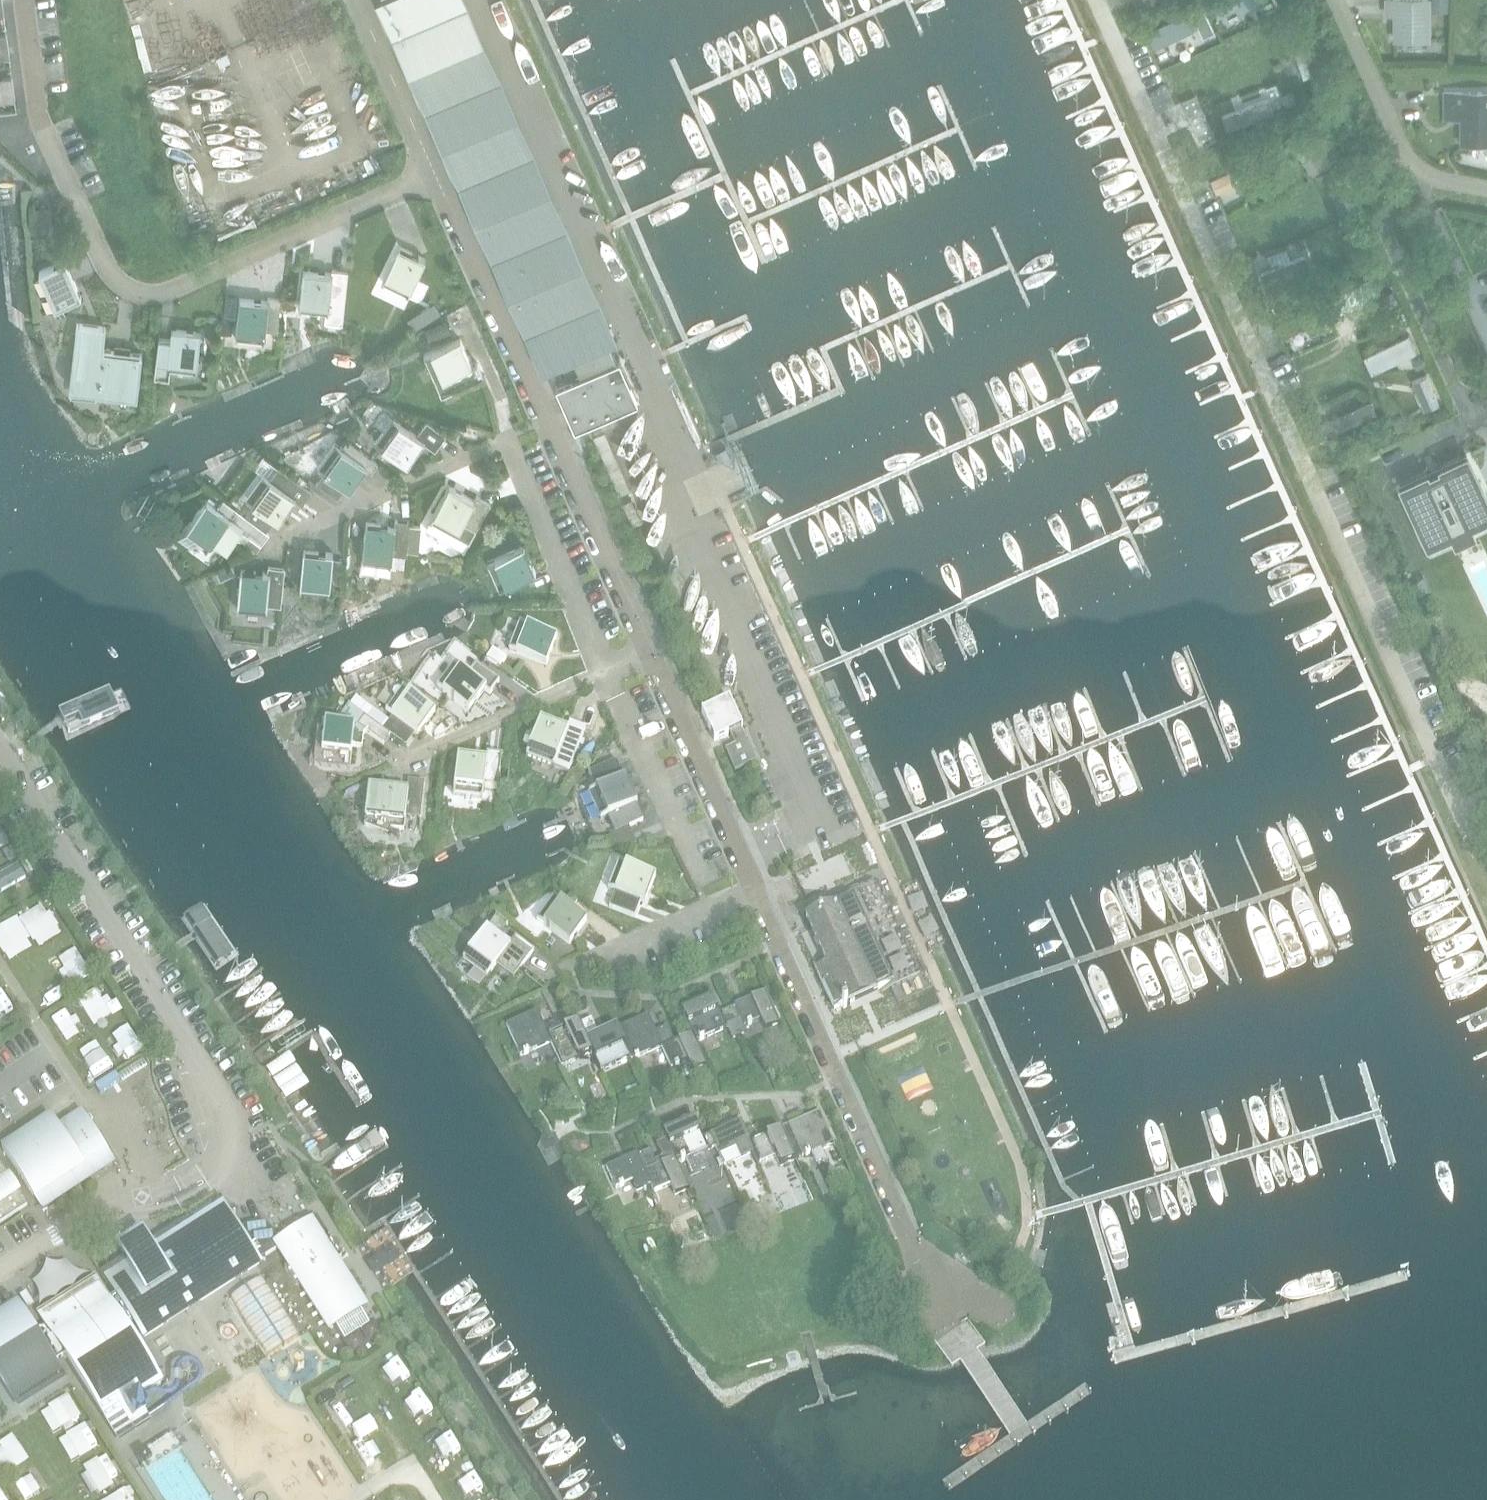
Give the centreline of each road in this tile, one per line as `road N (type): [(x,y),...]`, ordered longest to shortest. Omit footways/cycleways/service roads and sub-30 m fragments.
road 1 (residential): [(433,175),(181,287),(132,288),(107,266),(45,124),(26,0)]
road 2 (residential): [(648,651),(433,175)]
road 3 (residential): [(273,545),(506,441),(604,672)]
road 4 (residential): [(225,1170),(208,1083),(2,752)]
road 5 (residential): [(912,1239),(837,1054),(754,884)]
road 6 (residential): [(1486,192),(1435,184),(1405,158),(1335,0)]
road 7 (residential): [(754,884),(648,651)]
road 8 (residential): [(604,672),(706,884)]
road 9 (residential): [(547,977),(754,884)]
road 10 (residential): [(404,762),(604,672)]
road 11 (residential): [(433,175),(358,0)]

